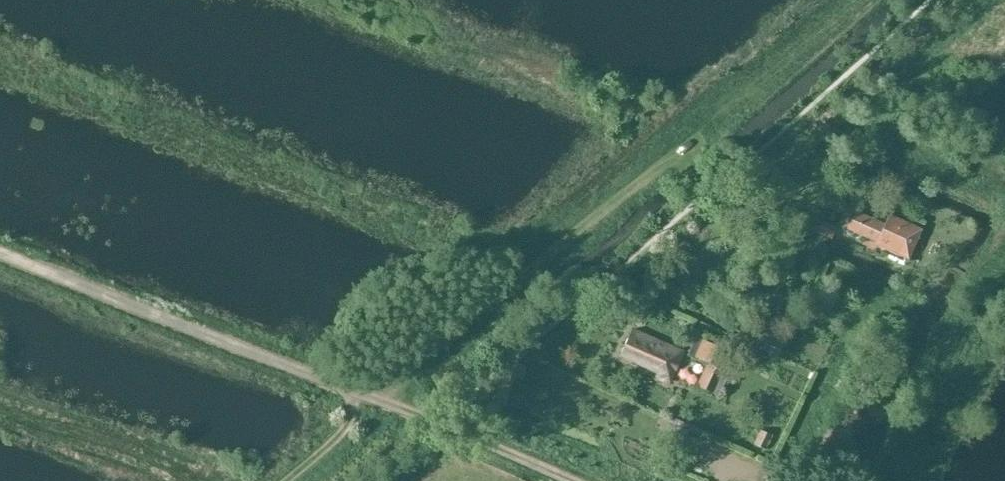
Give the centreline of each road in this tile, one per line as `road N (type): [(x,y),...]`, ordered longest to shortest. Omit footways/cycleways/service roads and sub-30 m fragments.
road 1 (track): [(0,253),(574,480)]
road 2 (track): [(710,189),(686,168),(666,171),(431,349),(382,402)]

